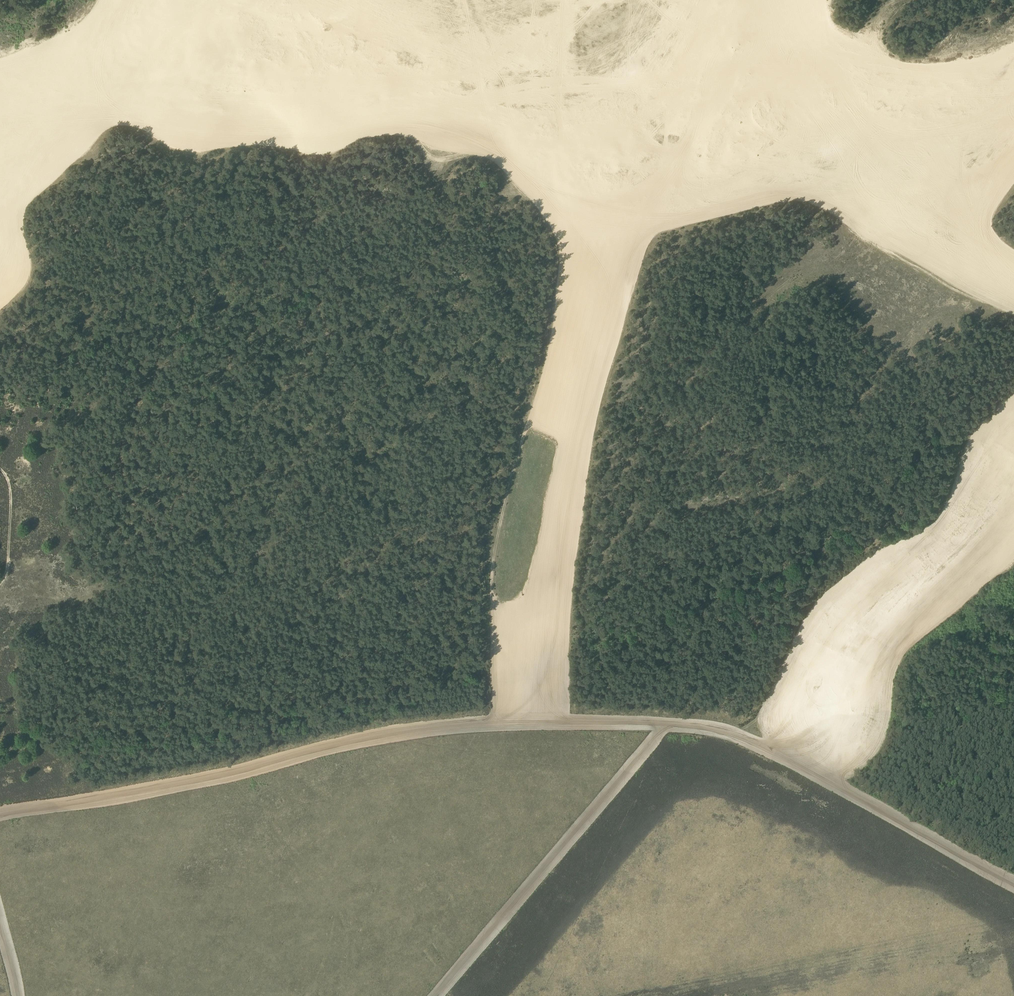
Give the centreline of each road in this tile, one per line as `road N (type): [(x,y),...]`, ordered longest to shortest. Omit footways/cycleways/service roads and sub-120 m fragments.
road 1 (track): [(1013,282),(885,209),(837,199),(780,197),(667,223),(584,216),(524,183),(482,143),(421,121),(251,116),(140,99),(0,139)]
road 2 (track): [(0,814),(200,781),(410,732),(665,724),(750,739),(1013,884)]
road 3 (track): [(495,724),(496,559),(548,352),(560,263),(556,233),(524,183)]
road 4 (track): [(665,724),(435,995)]
road 5 (track): [(0,233),(113,103),(186,0)]
road 6 (track): [(837,199),(917,192),(973,173),(1013,146)]

